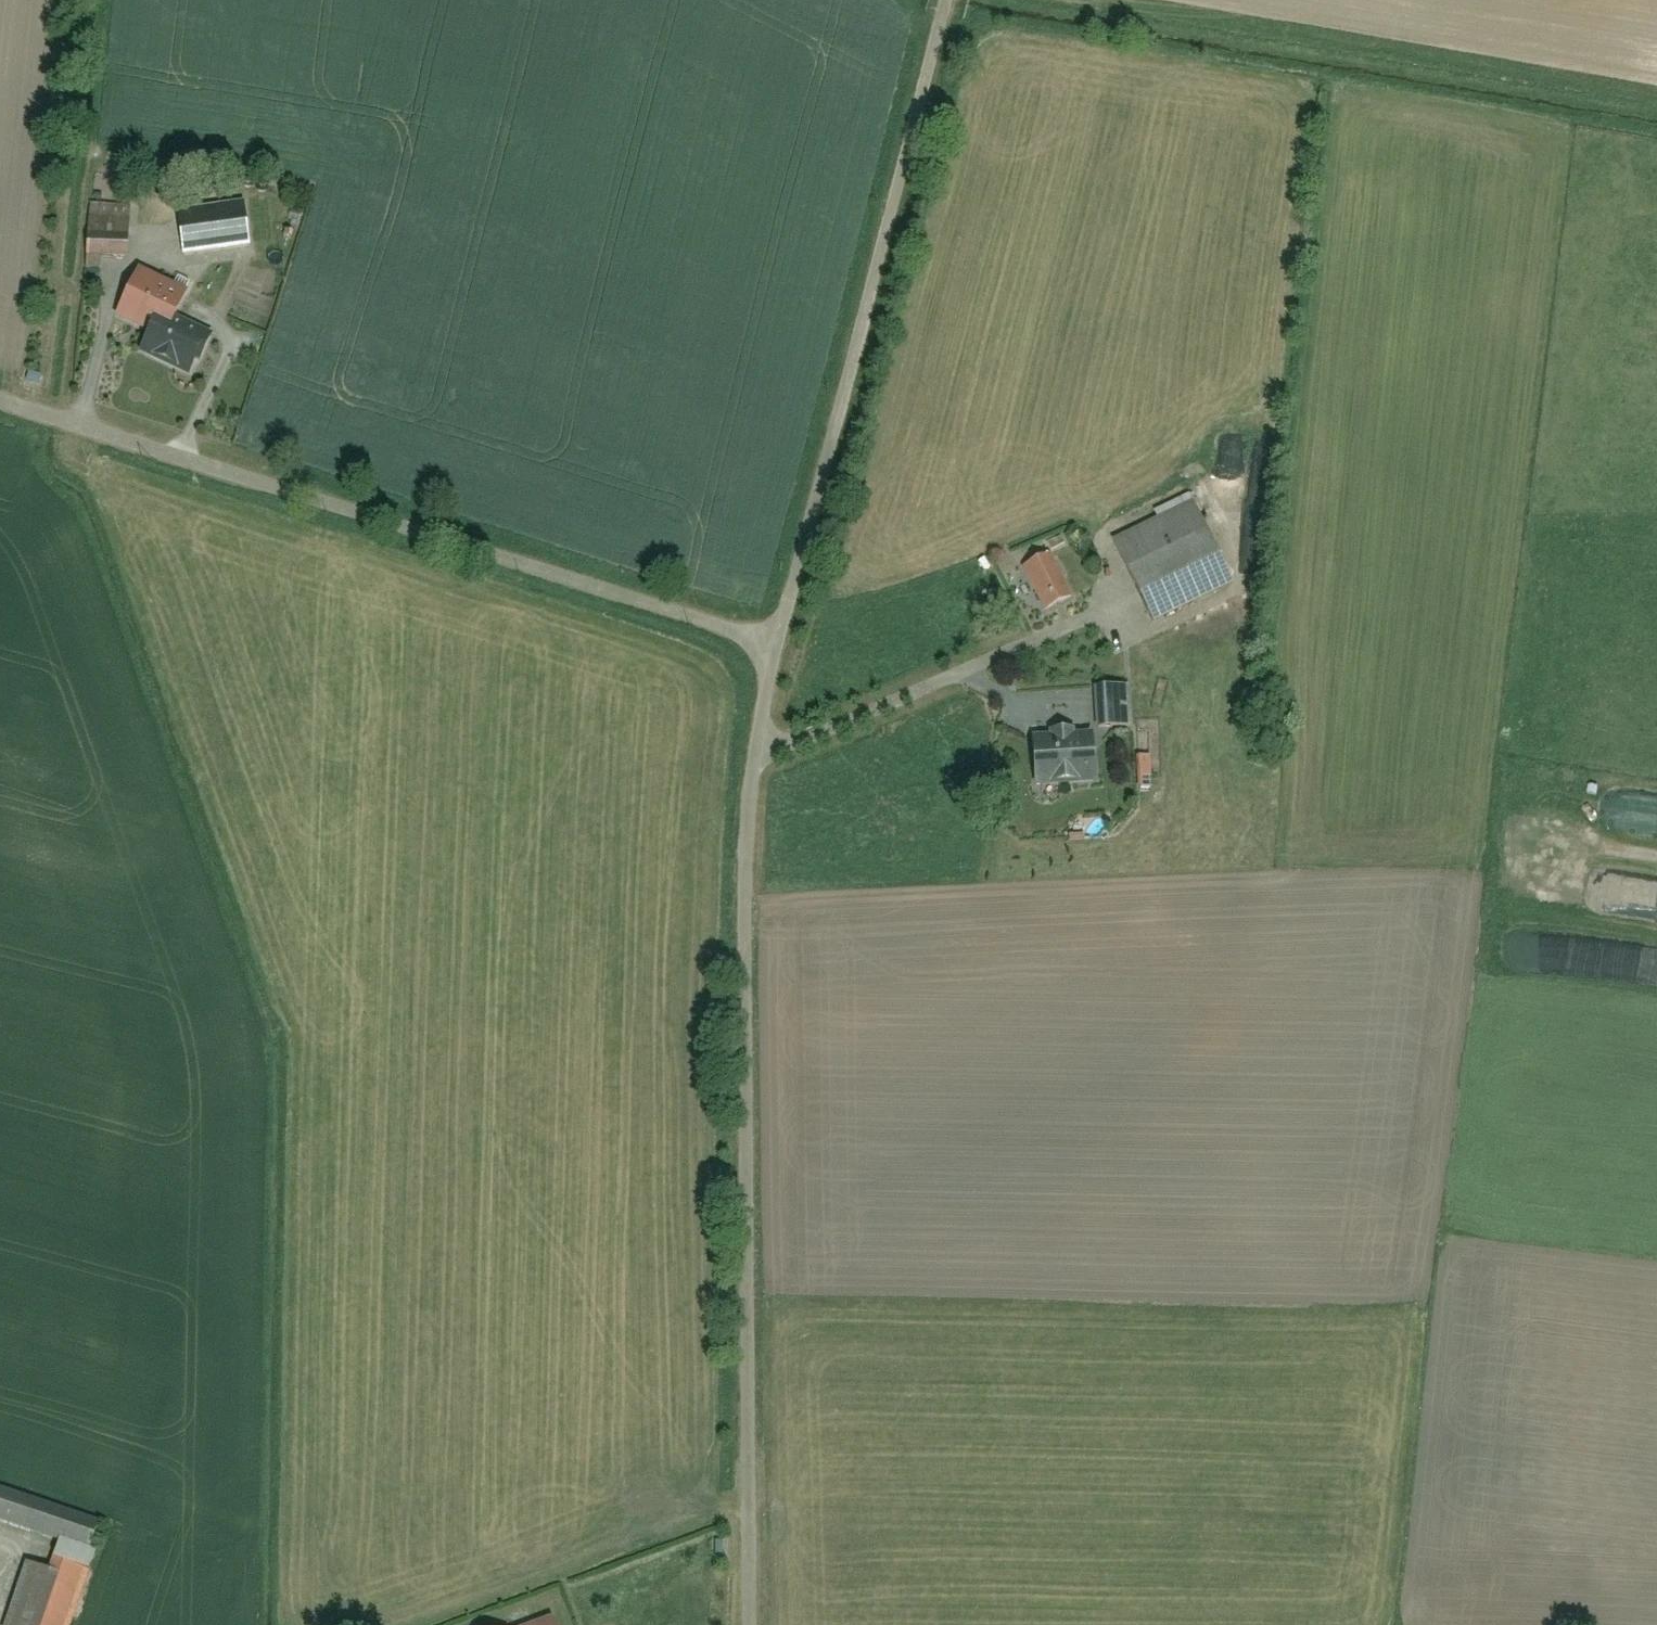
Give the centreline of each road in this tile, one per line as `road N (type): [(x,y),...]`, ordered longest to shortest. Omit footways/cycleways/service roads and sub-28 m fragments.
road 1 (unclassified): [(776,641),(747,830),(763,1235),(750,1624)]
road 2 (unclassified): [(776,641),(0,410)]
road 3 (unclassified): [(947,0),(776,641)]

